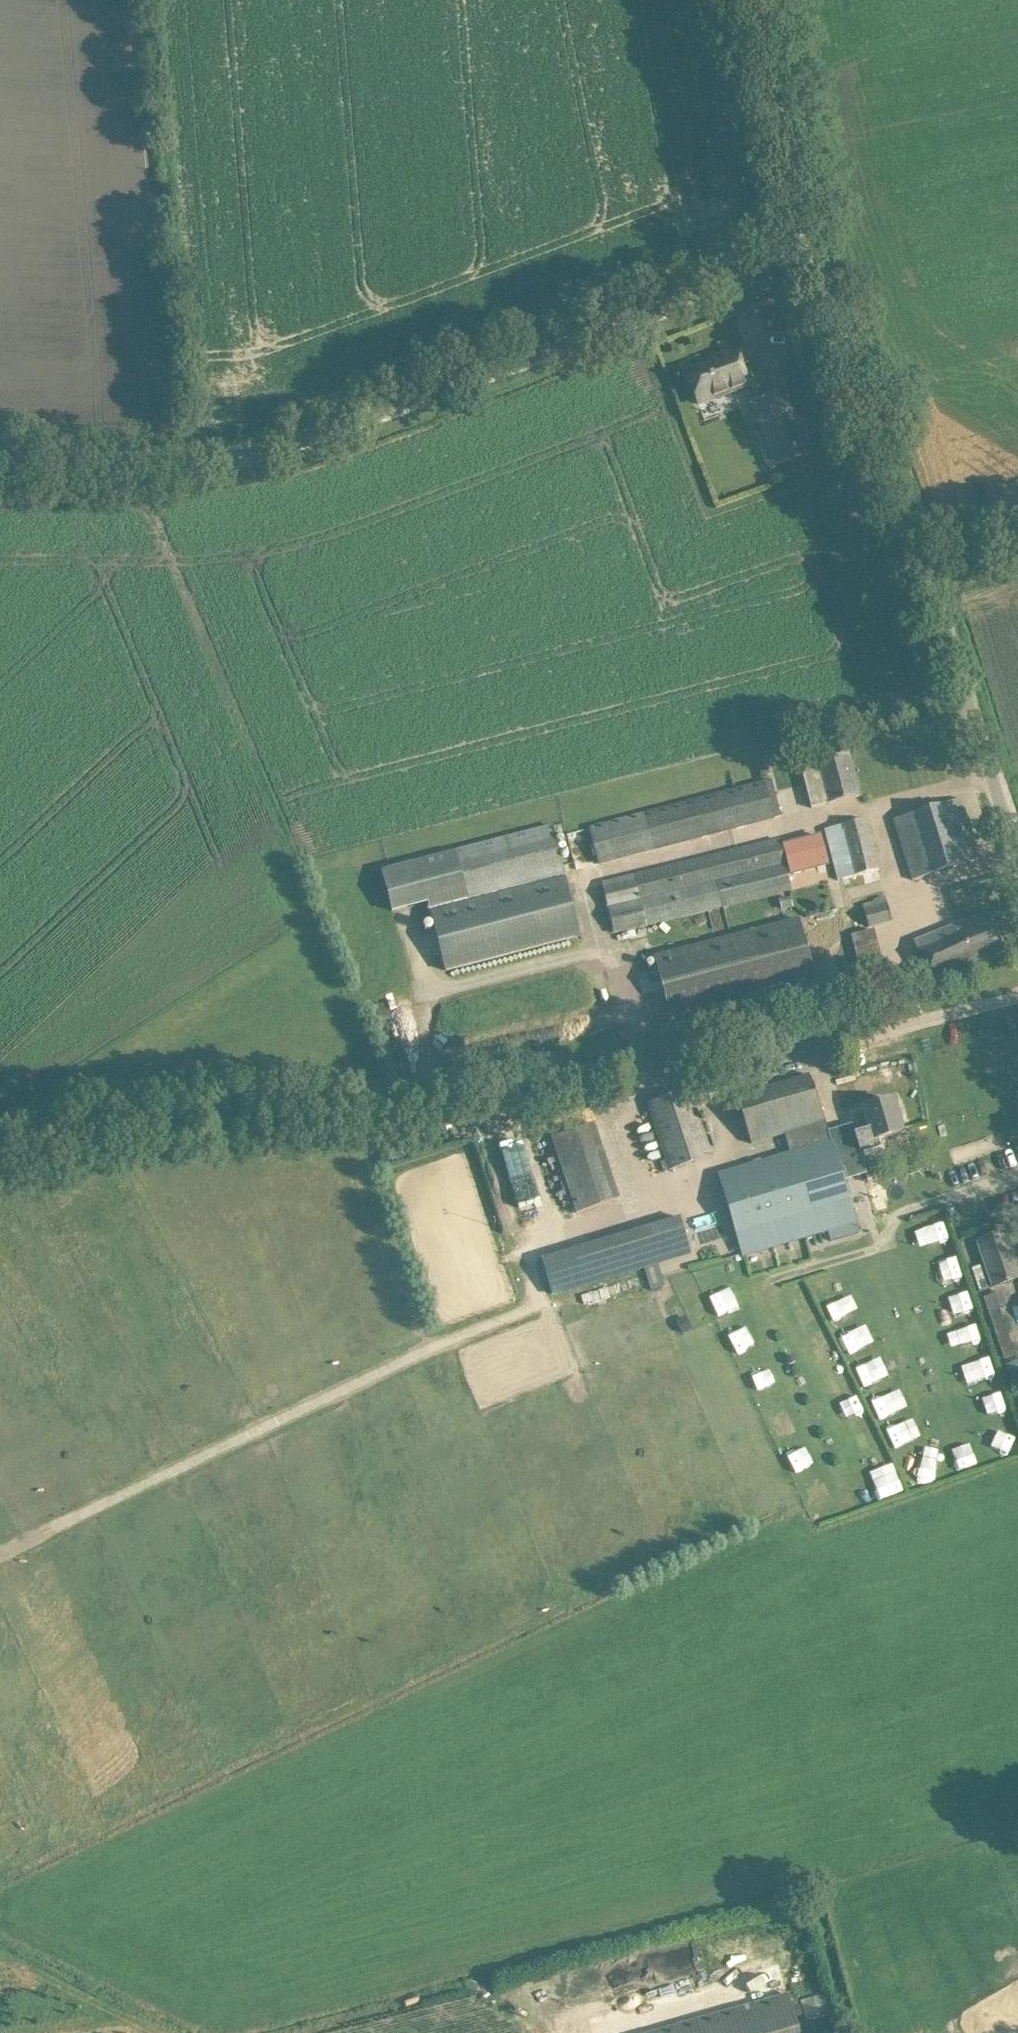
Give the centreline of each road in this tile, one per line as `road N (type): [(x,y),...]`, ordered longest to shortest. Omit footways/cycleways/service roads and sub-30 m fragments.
road 1 (track): [(0,1160),(189,1117),(808,1054),(1017,995)]
road 2 (unclassified): [(0,469),(190,467),(270,455),(822,251)]
road 3 (unclassified): [(1017,822),(822,251)]
road 4 (track): [(766,0),(822,251)]

